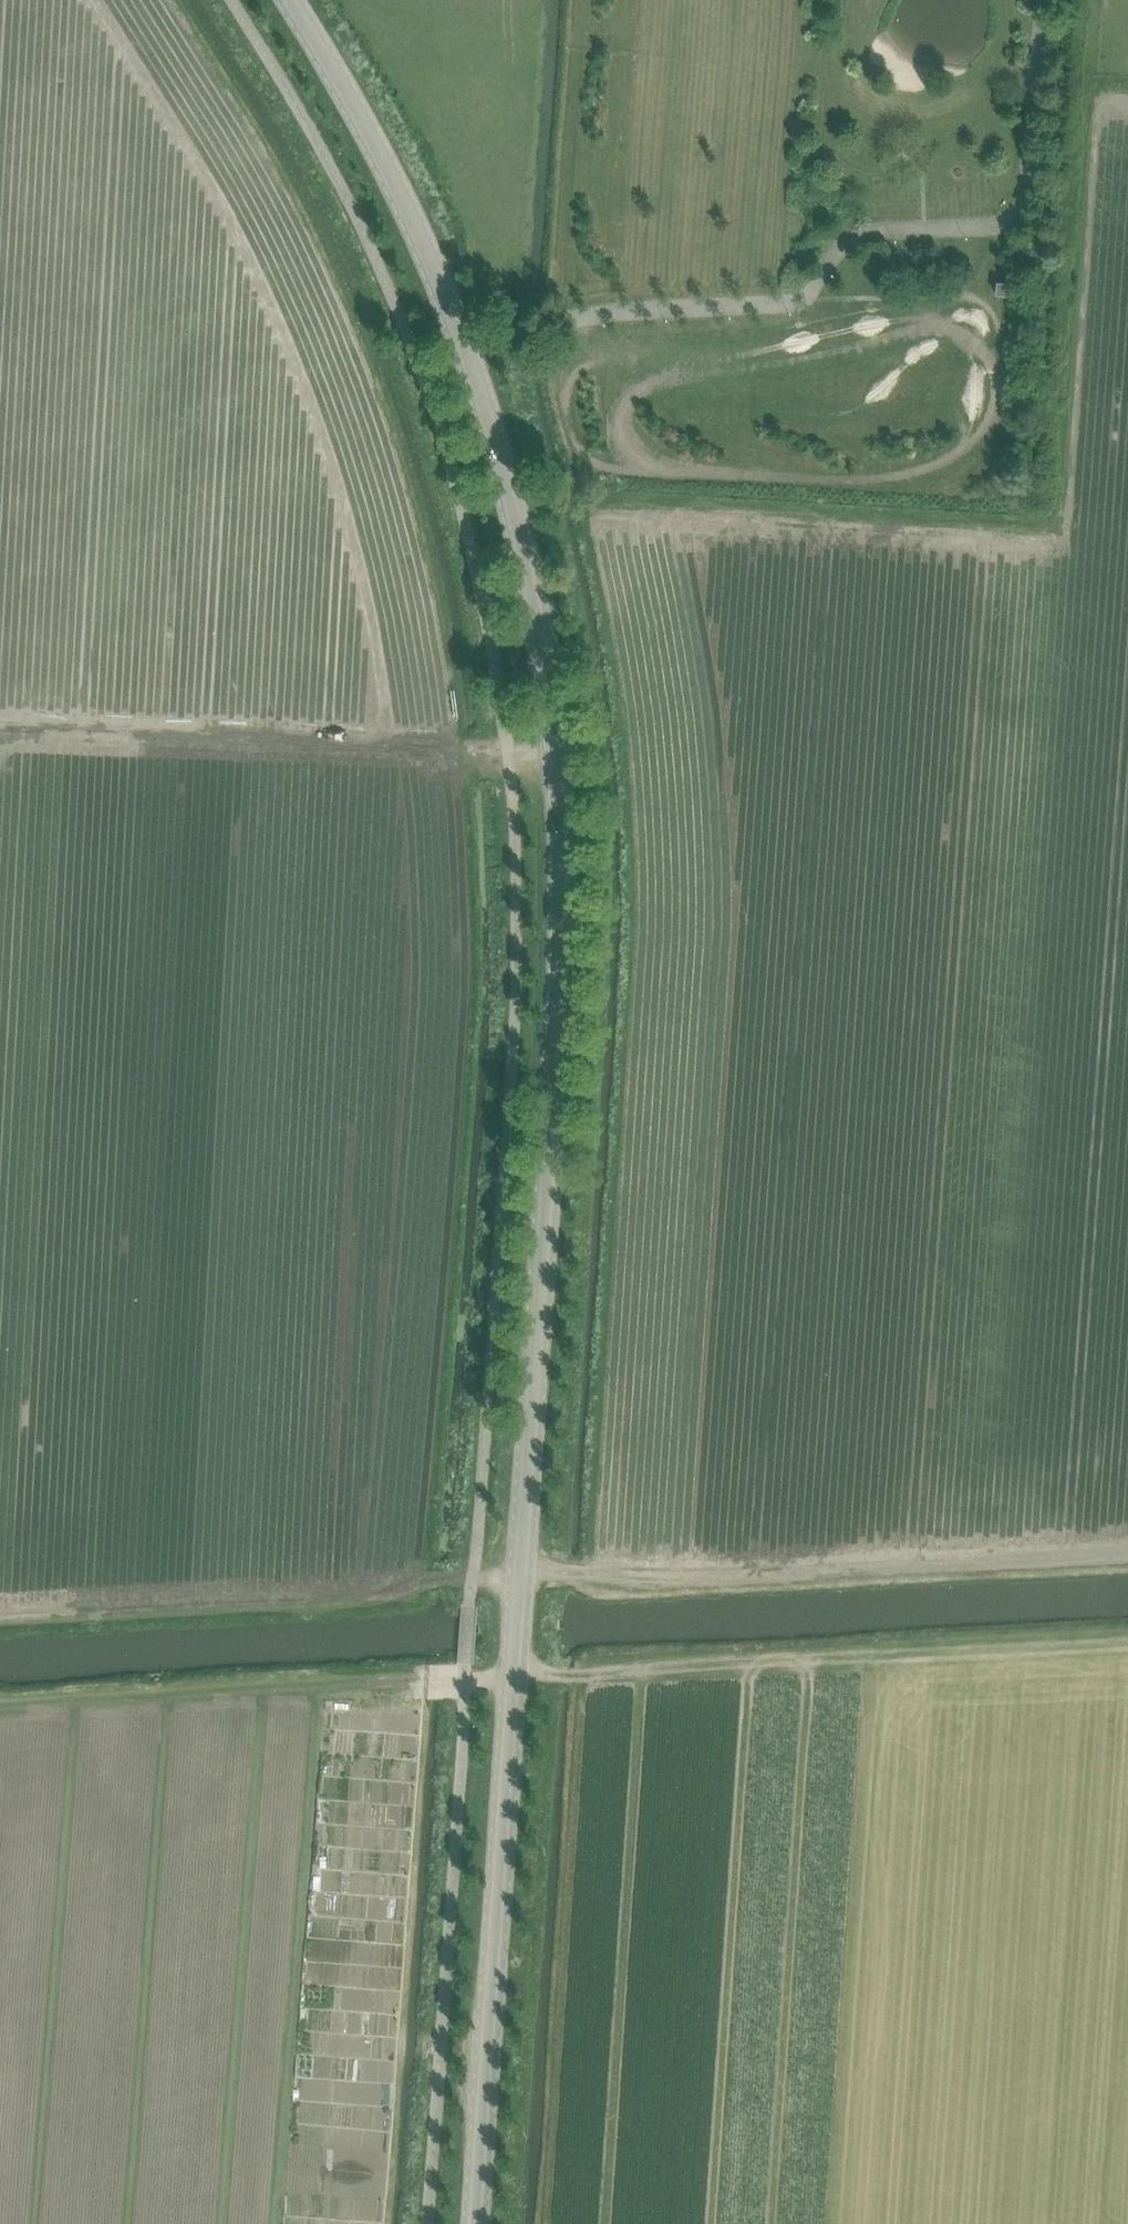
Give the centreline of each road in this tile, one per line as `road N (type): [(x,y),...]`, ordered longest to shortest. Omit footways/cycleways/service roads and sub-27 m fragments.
road 1 (tertiary): [(479,2223),(568,989),(560,698),(487,402),(442,283),(384,151),(291,0)]

